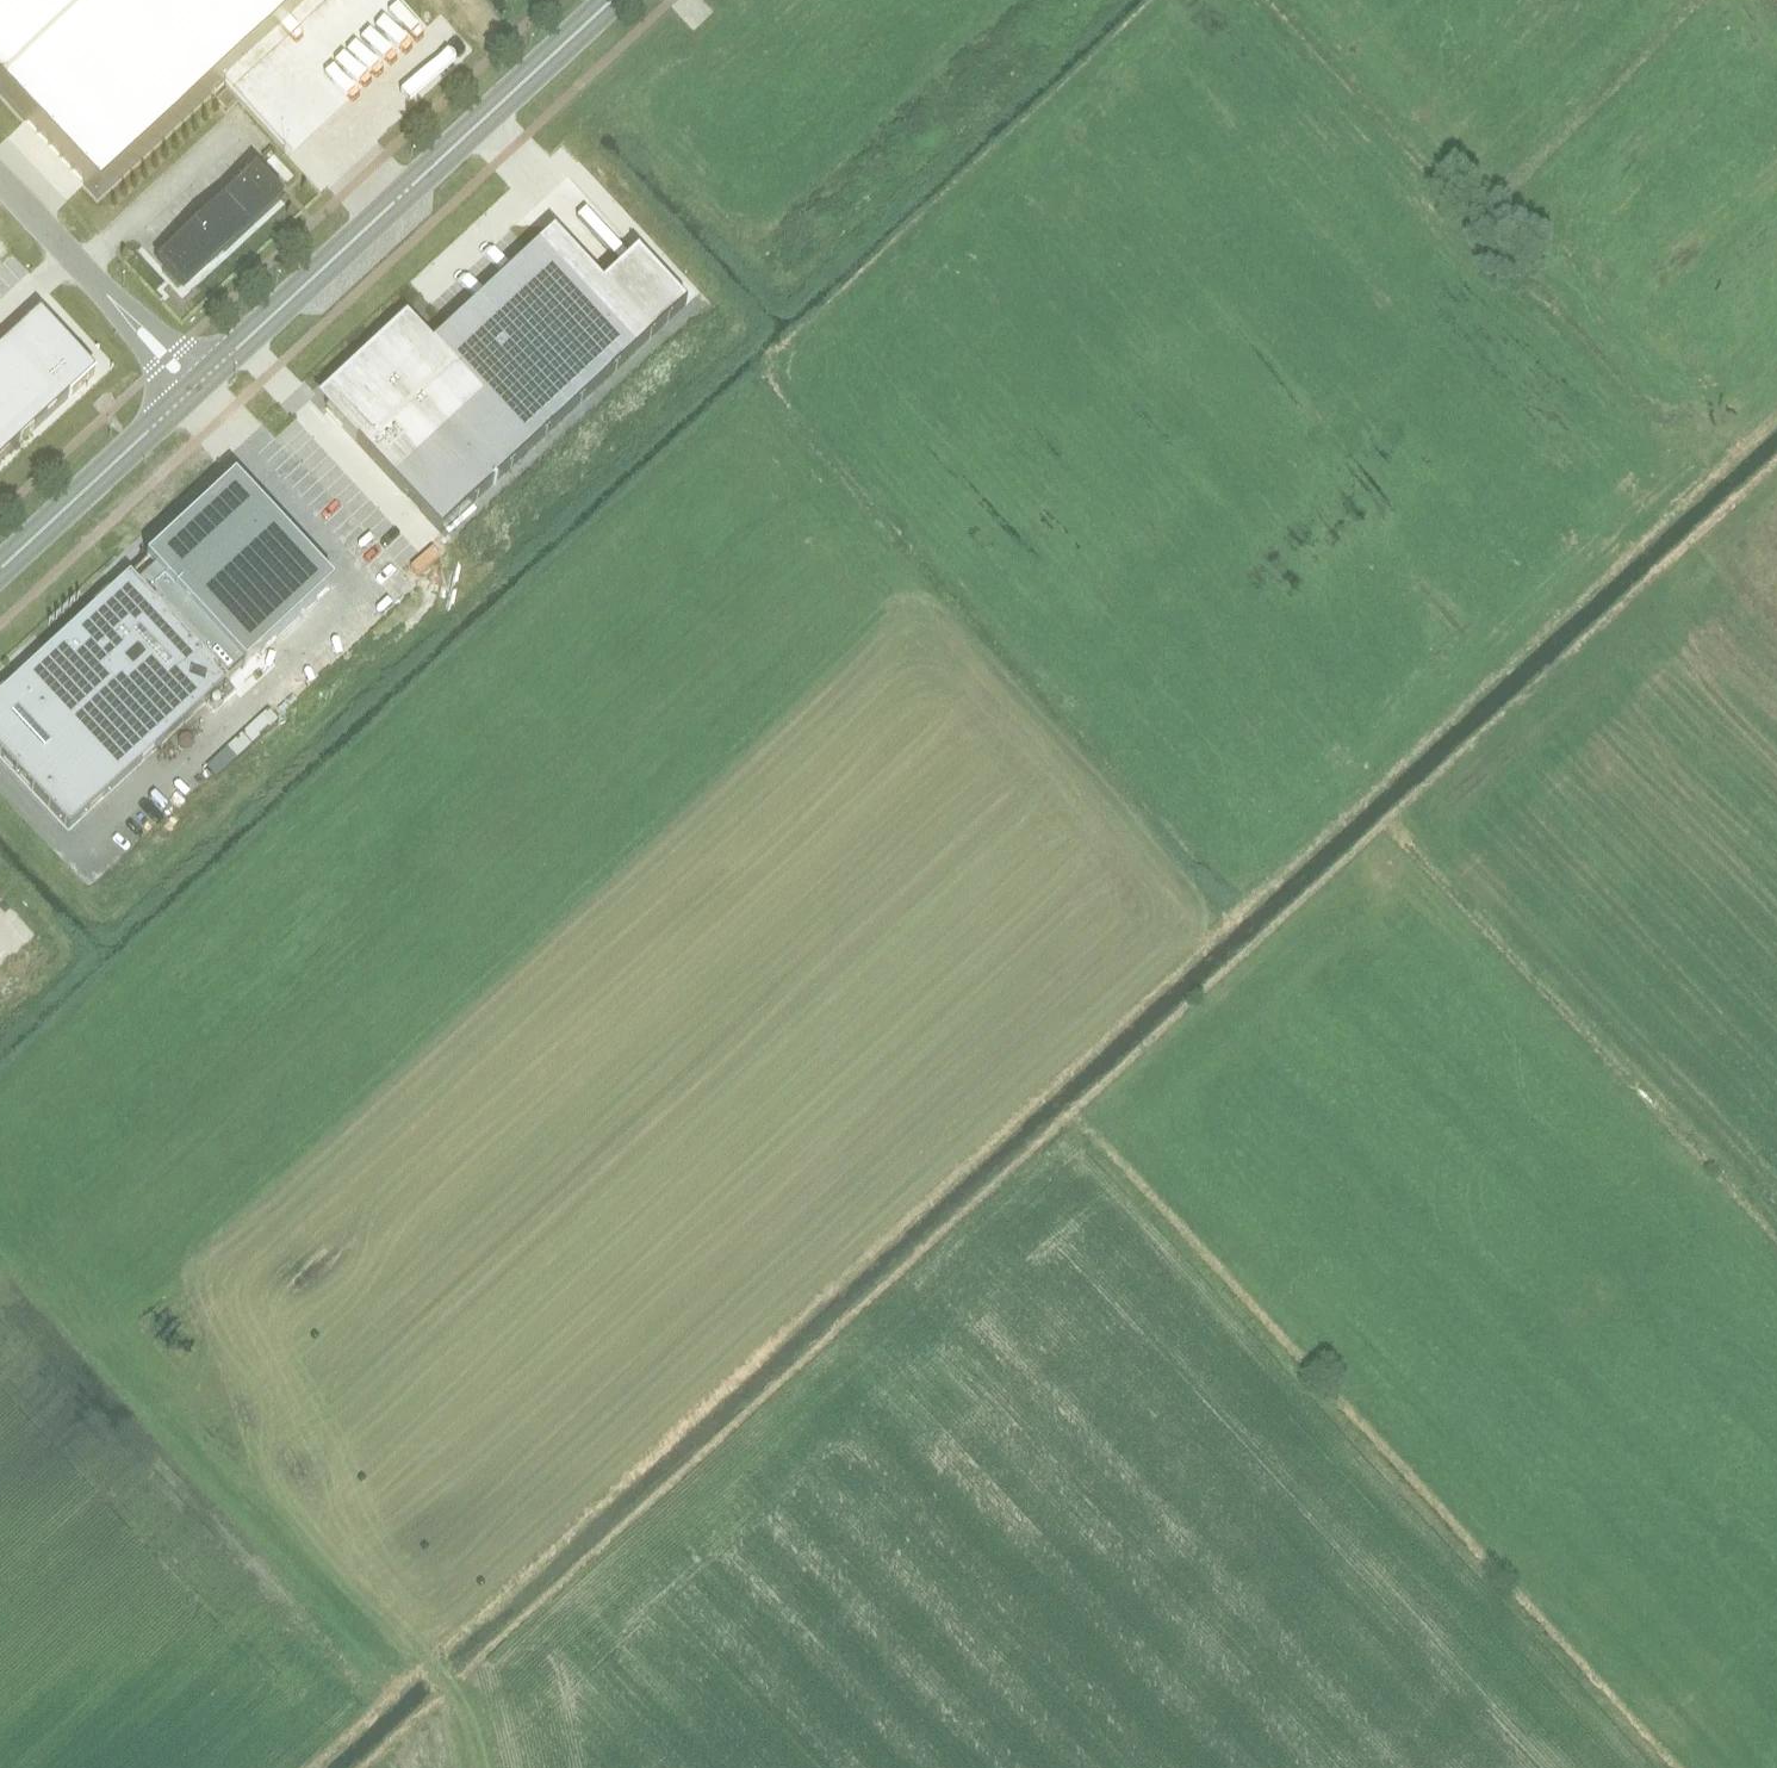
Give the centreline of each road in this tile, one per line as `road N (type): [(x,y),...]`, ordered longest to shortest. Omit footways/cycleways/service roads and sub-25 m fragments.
road 1 (secondary): [(615,0),(194,387)]
road 2 (unclassified): [(0,177),(194,387)]
road 3 (secondary): [(194,387),(0,567)]

